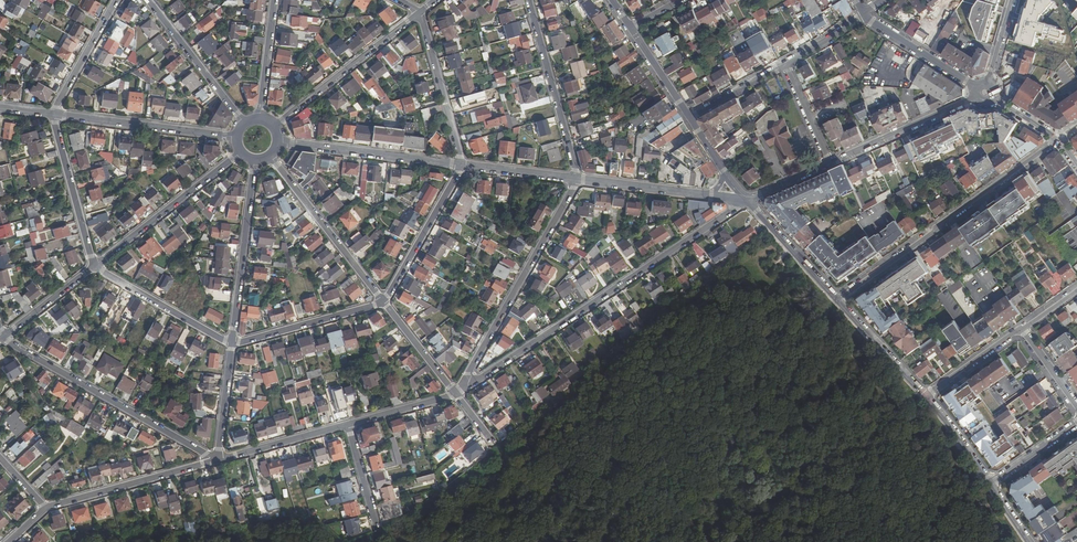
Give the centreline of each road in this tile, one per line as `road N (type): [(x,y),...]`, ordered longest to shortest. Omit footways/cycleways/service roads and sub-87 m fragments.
road 1 (residential): [(747,201),(457,394)]
road 2 (residential): [(836,300),(1060,139)]
road 3 (residential): [(575,178),(457,394)]
road 4 (residential): [(215,460),(3,337)]
road 5 (residential): [(252,161),(232,345)]
road 6 (residential): [(238,150),(94,266)]
road 7 (residential): [(528,0),(575,178)]
road 8 (tertiary): [(235,136),(53,114)]
road 9 (residential): [(271,157),(383,302)]
road 10 (residential): [(272,122),(419,13)]
road 11 (tertiary): [(280,139),(460,164)]
road 12 (residential): [(215,460),(46,508)]
road 13 (tertiary): [(976,97),(829,163)]
road 14 (residential): [(232,345),(94,266)]
road 15 (residential): [(460,164),(383,302)]
road 16 (residential): [(94,266),(53,114)]
road 17 (residential): [(383,302),(232,345)]
road 18 (residential): [(419,13),(460,164)]
road 19 (residential): [(244,121),(149,0)]
road 20 (residential): [(348,425),(215,460)]
road 21 (tertiary): [(575,178),(711,195)]
road 22 (residential): [(865,13),(977,87)]
road 23 (residential): [(747,201),(836,300)]
road 24 (residential): [(836,300),(926,397)]
road 25 (residential): [(53,114),(117,0)]

